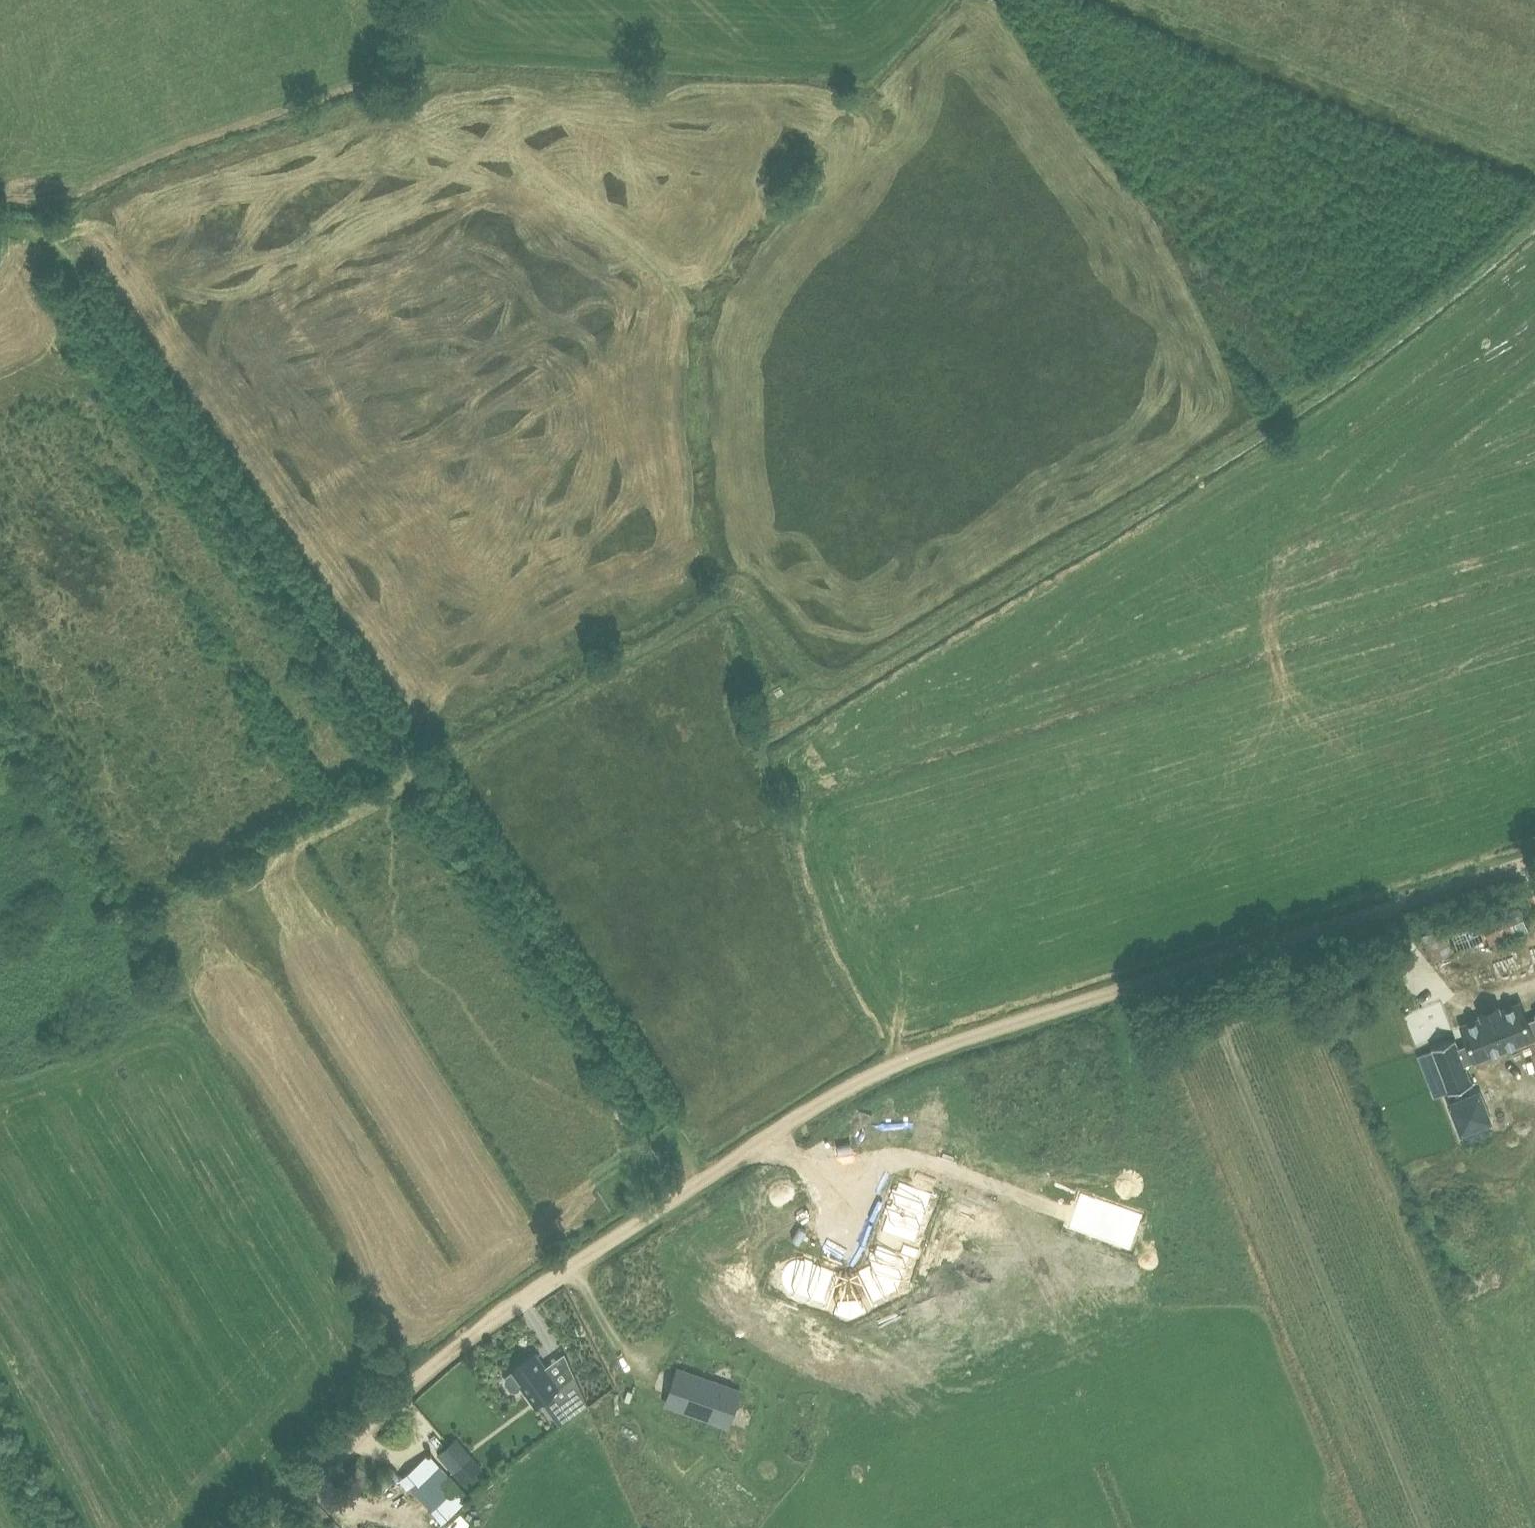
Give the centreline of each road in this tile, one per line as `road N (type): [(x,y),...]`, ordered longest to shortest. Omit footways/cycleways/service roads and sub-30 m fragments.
road 1 (track): [(273,1527),(409,1380),(842,1088),(954,1043),(1534,859)]

